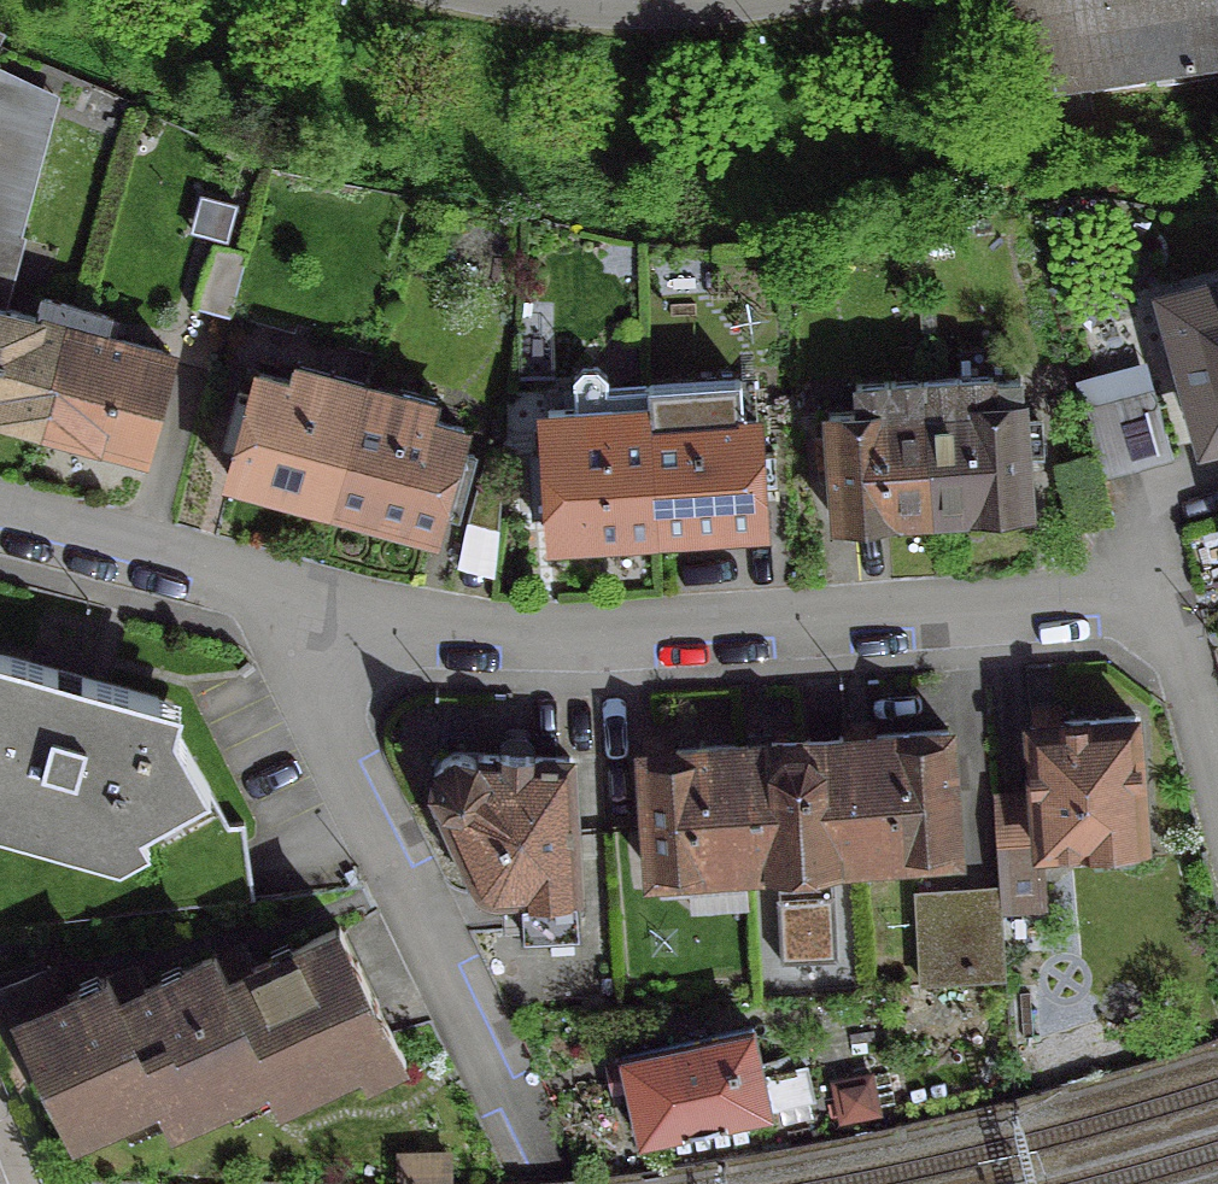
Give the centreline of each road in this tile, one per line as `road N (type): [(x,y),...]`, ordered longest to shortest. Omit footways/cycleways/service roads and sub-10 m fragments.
road 1 (residential): [(285,591),(412,629),(516,644),(657,646),(941,629),(1152,593)]
road 2 (residential): [(285,591),(383,848),(543,1168)]
road 3 (residential): [(0,516),(285,591)]
road 4 (residential): [(1152,593),(1217,827)]

